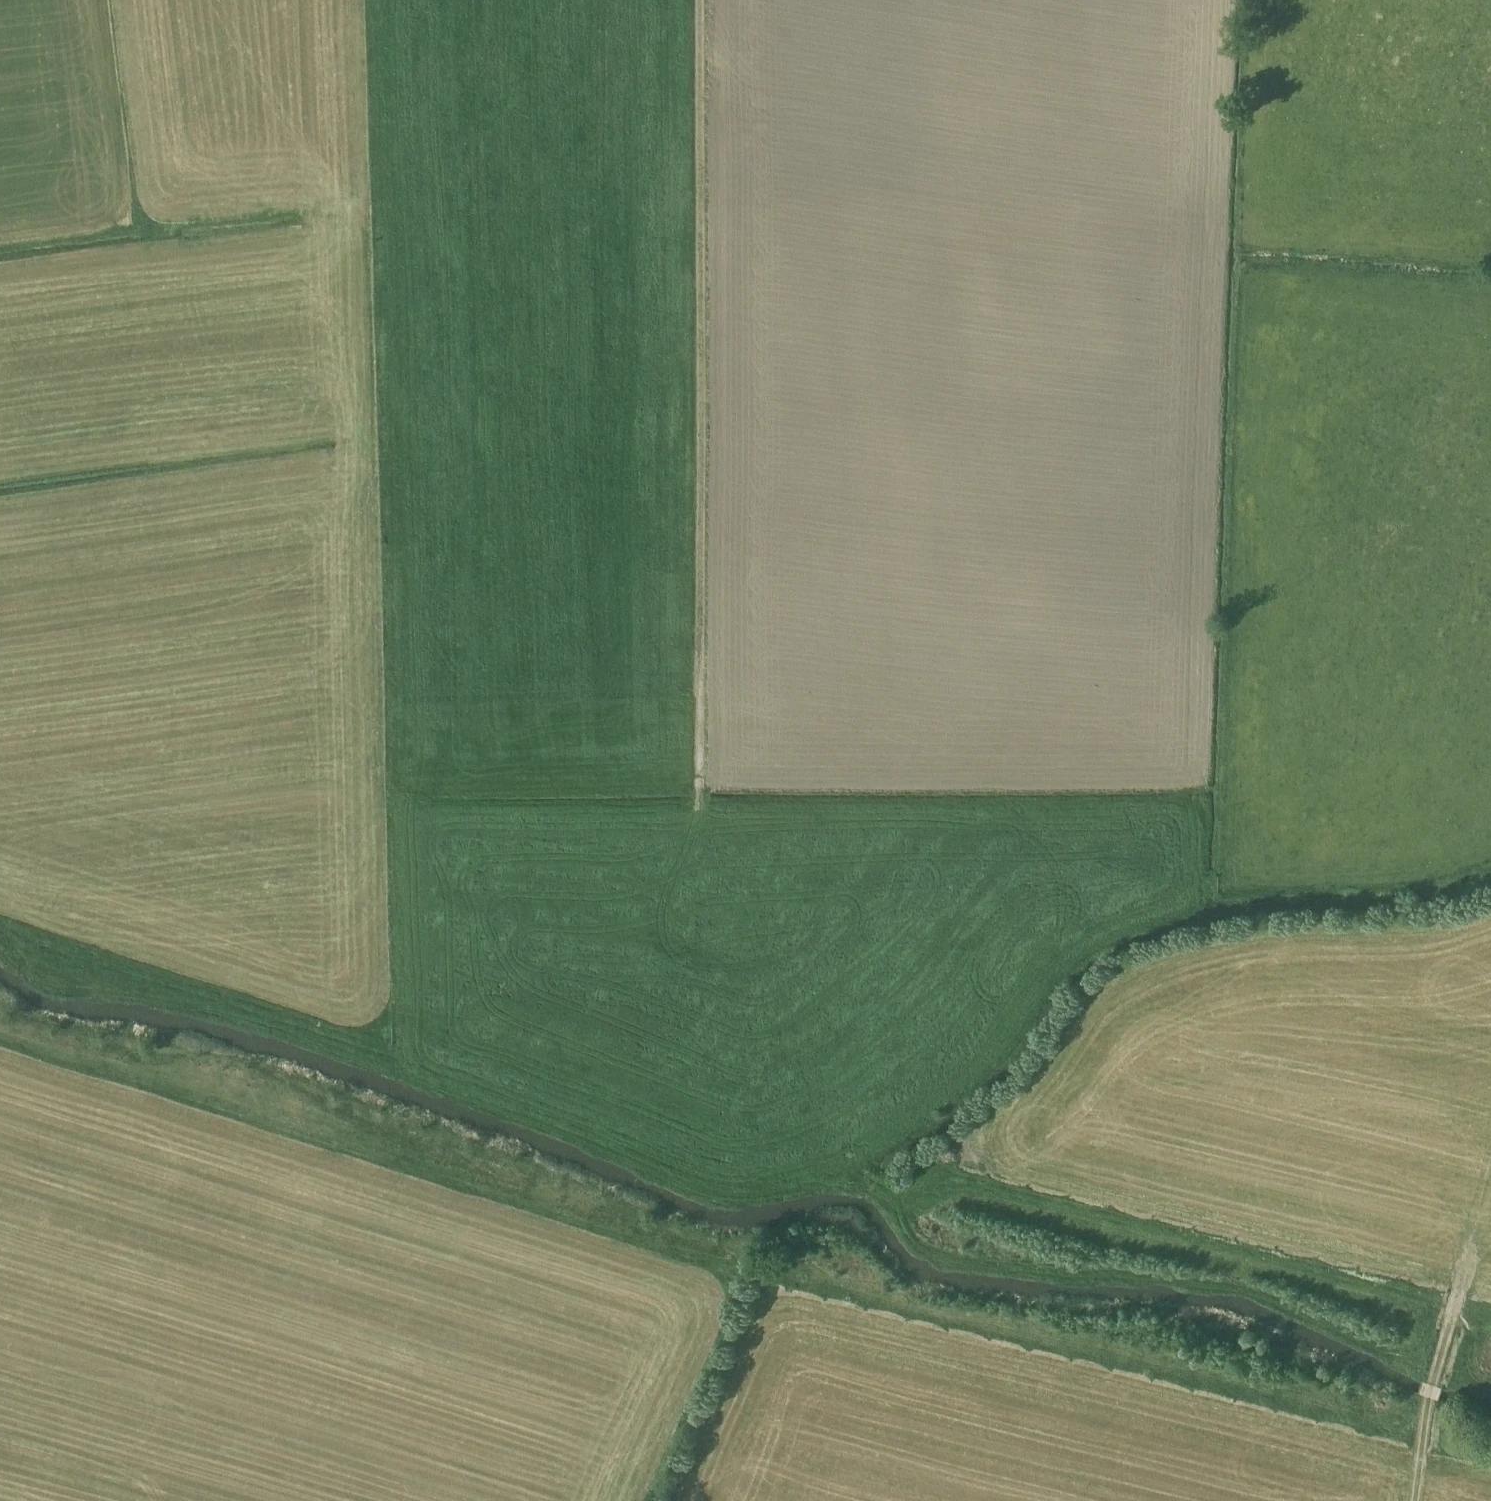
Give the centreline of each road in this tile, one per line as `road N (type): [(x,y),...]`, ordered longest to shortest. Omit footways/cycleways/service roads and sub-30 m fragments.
road 1 (track): [(700,0),(701,779)]
road 2 (track): [(1417,1500),(1430,1398),(1464,1277)]

